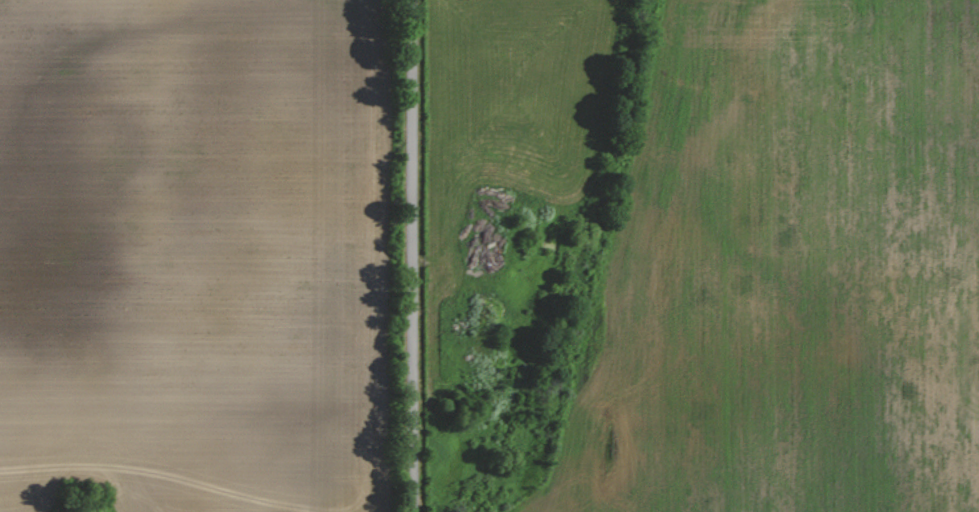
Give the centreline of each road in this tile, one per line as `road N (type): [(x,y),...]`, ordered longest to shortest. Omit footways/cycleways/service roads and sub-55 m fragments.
road 1 (residential): [(414,511),(412,0)]

